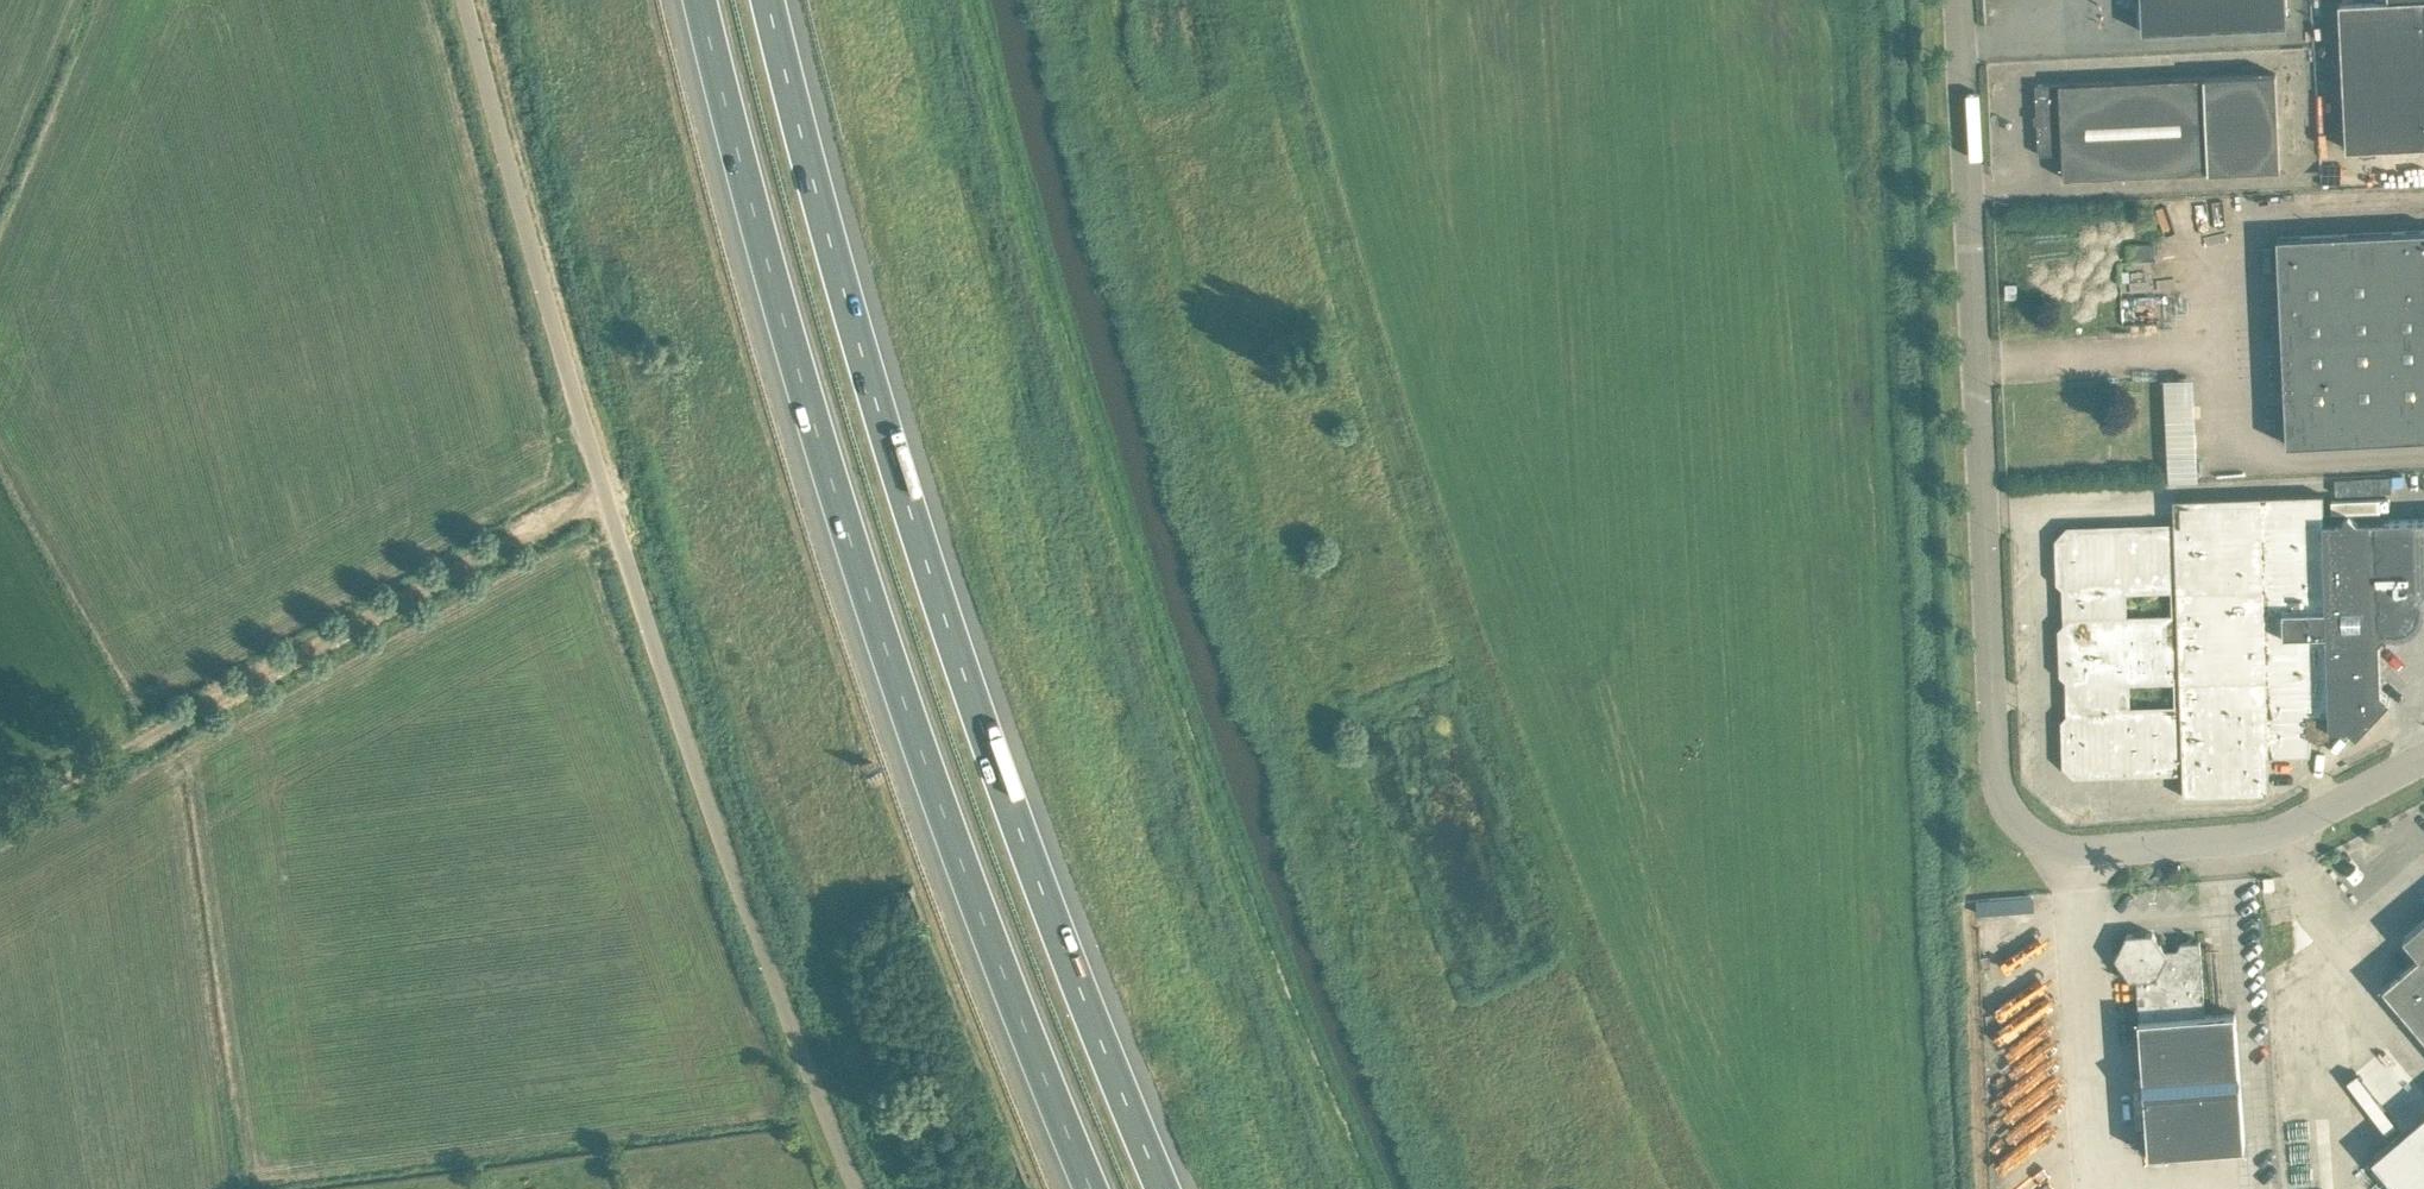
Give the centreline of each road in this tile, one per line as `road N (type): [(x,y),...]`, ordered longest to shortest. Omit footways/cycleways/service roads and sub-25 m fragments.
road 1 (unclassified): [(2423,768),(2281,838),(2067,868),(2023,829),(1997,783),(1960,0)]
road 2 (unclassified): [(867,1188),(719,833),(631,572),(533,265),(465,0)]
road 3 (motorway): [(1163,1188),(1045,901),(851,314),(770,0)]
road 4 (motorway): [(701,0),(785,325),(967,880),(1092,1188)]
road 5 (track): [(0,817),(606,494)]

